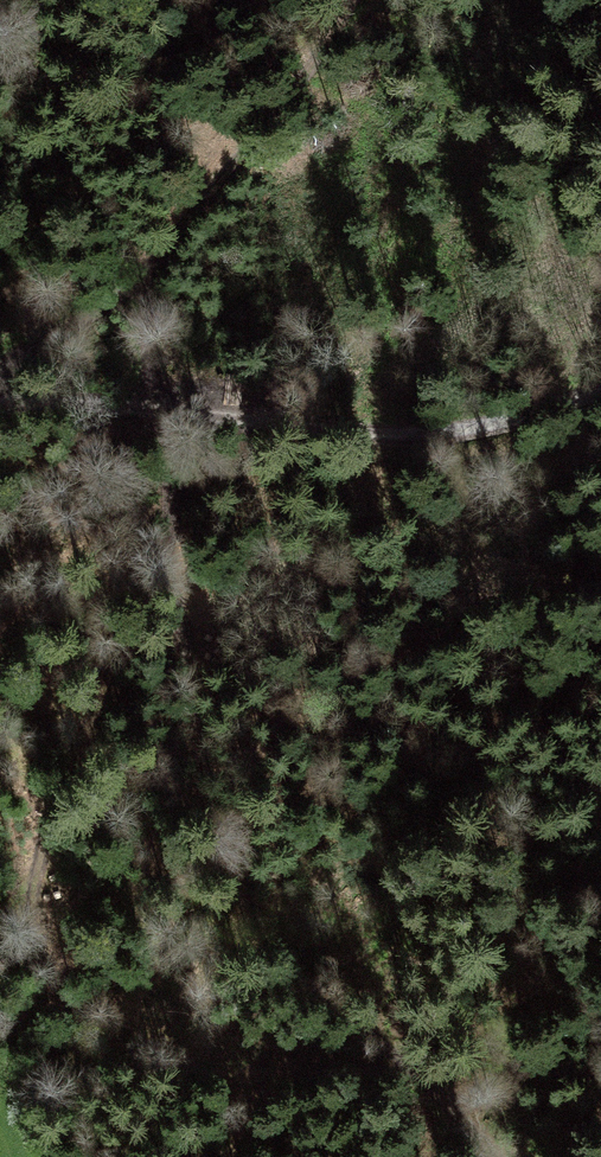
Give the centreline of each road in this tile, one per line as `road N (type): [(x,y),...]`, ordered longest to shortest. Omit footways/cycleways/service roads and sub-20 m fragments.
road 1 (track): [(154,406),(166,578),(216,830),(280,945),(357,1025),(437,1086),(491,1156)]
road 2 (track): [(0,373),(139,280),(325,57),(360,0)]
road 3 (track): [(600,875),(453,1046),(437,1086)]

